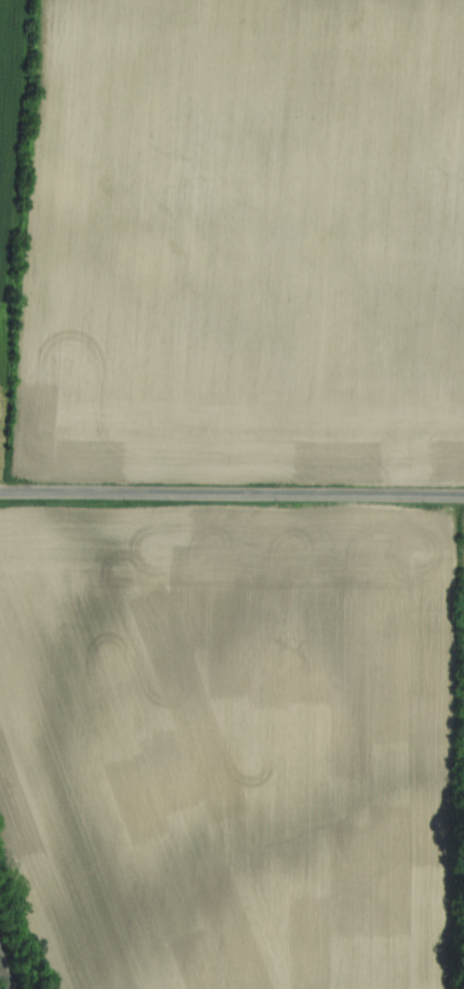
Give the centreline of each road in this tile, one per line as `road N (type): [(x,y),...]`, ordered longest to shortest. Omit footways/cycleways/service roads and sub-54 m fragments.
road 1 (residential): [(463,496),(0,493)]

